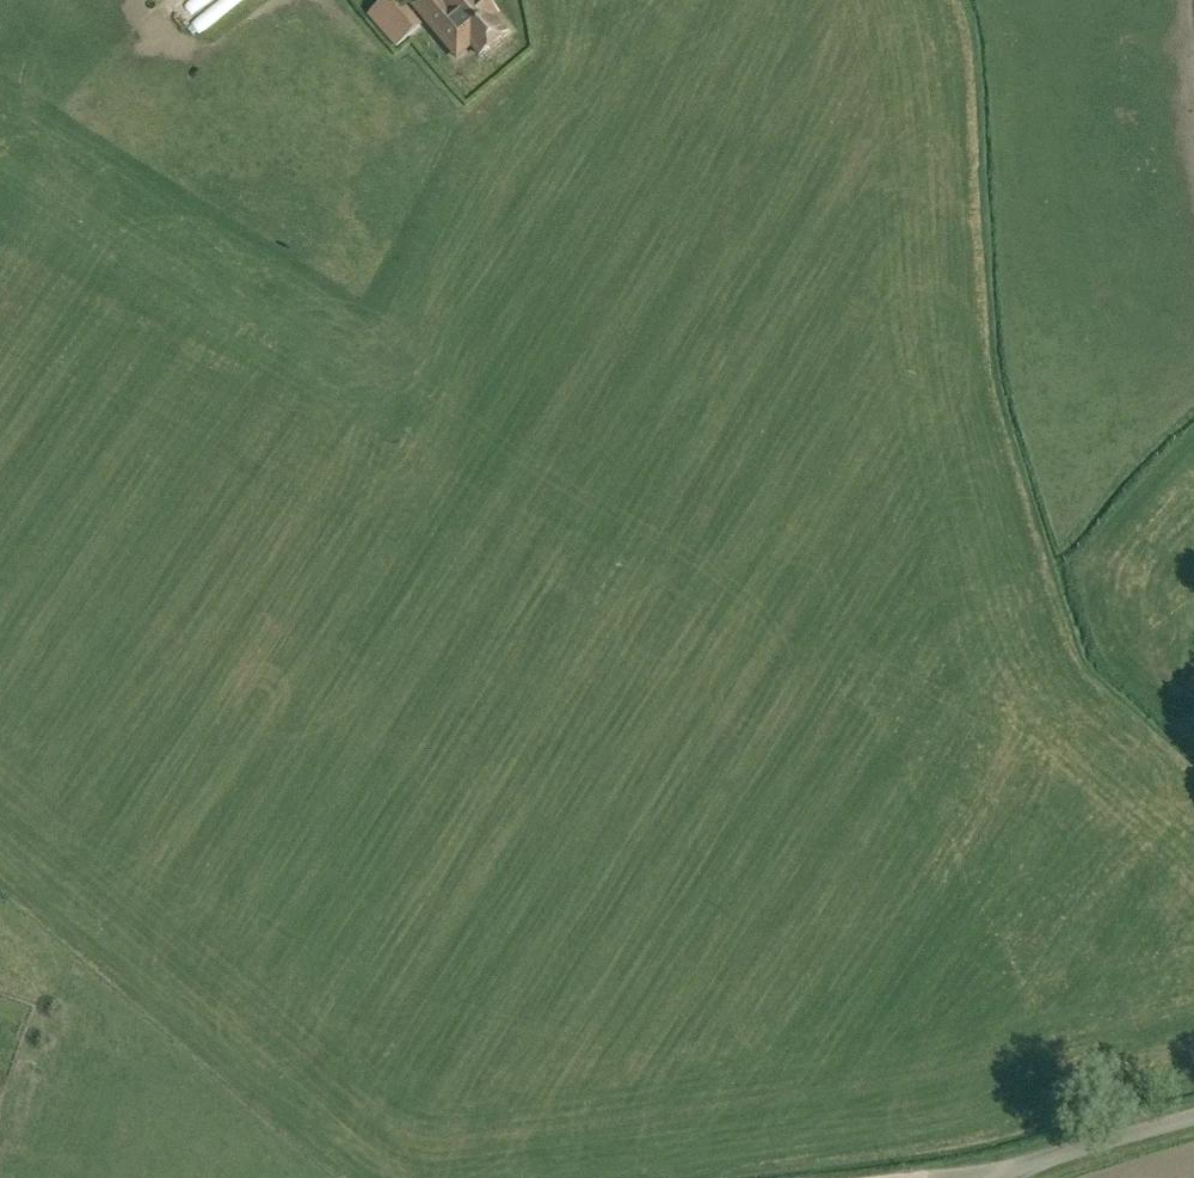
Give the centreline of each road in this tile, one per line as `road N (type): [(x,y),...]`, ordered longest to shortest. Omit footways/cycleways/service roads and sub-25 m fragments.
road 1 (unclassified): [(994,1177),(1193,1121)]

